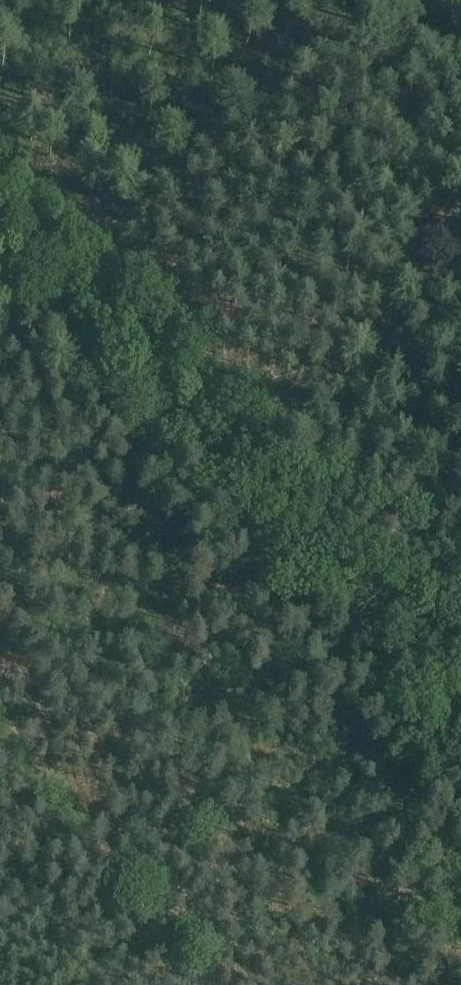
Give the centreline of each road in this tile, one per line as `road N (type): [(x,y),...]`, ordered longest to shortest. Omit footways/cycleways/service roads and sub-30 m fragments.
road 1 (track): [(0,176),(460,691)]
road 2 (track): [(0,762),(195,984)]

